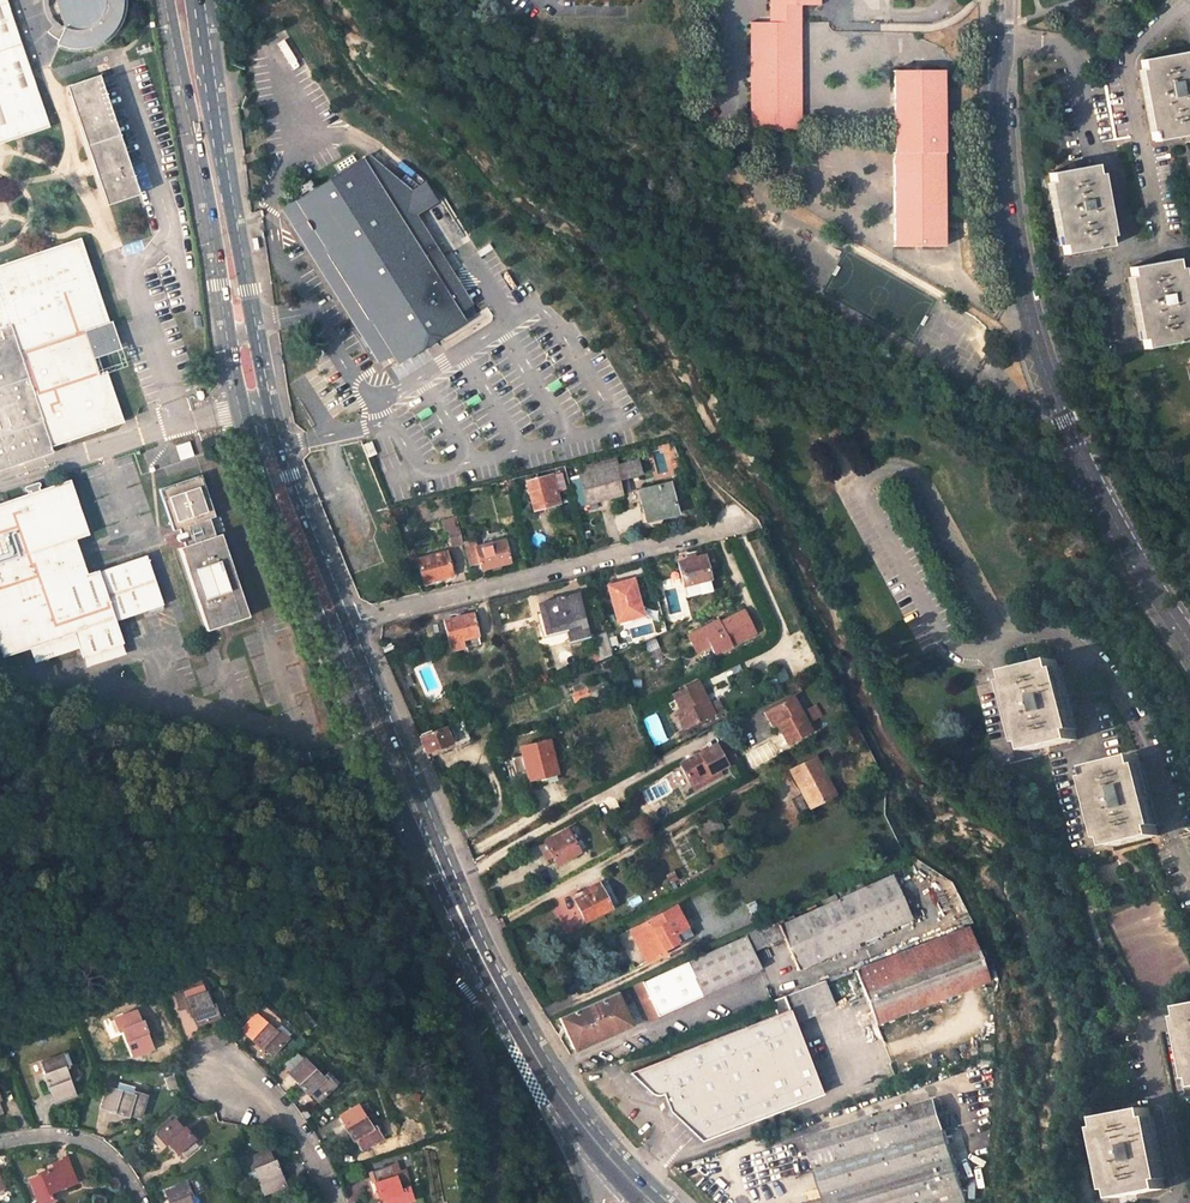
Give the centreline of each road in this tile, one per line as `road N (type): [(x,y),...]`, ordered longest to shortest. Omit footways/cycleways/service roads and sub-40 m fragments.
road 1 (tertiary): [(1005,0),(997,87),(1005,196),(1028,319),(1063,423),(1127,551),(1189,646)]
road 2 (primary): [(165,0),(249,452),(327,641)]
road 3 (primary): [(355,628),(281,445),(239,249),(199,0)]
road 4 (residential): [(741,527),(355,628)]
road 5 (primary): [(463,920),(456,878),(355,628)]
road 6 (primary): [(327,641),(436,888),(463,920)]
road 7 (residential): [(483,959),(465,994),(465,1020),(487,1104),(489,1202)]
road 8 (residential): [(331,1202),(292,1127),(206,1065)]
road 9 (primary): [(578,1122),(483,959)]
road 10 (residential): [(137,1202),(107,1157),(76,1141),(0,1144)]

